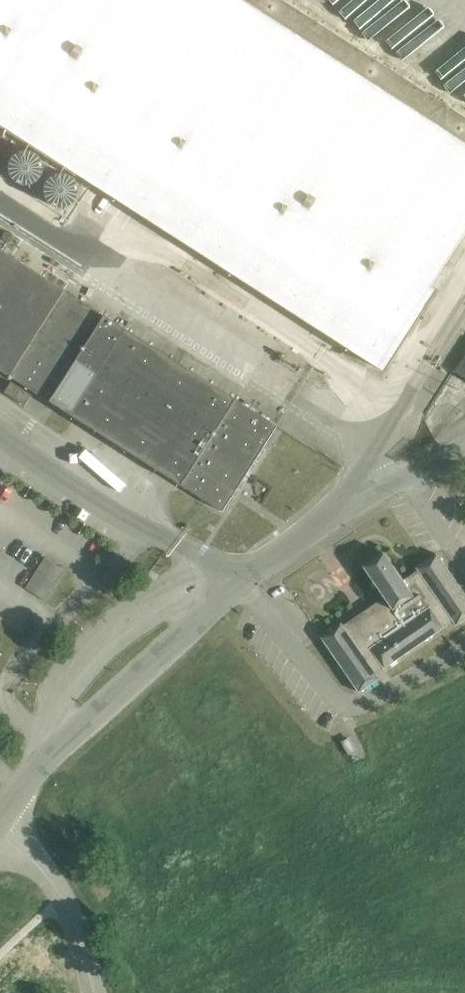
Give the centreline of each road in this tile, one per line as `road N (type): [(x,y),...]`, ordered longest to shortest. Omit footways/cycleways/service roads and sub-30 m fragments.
road 1 (unclassified): [(0,818),(67,739),(233,584),(405,474),(464,448)]
road 2 (unclassified): [(96,992),(64,897),(0,824)]

